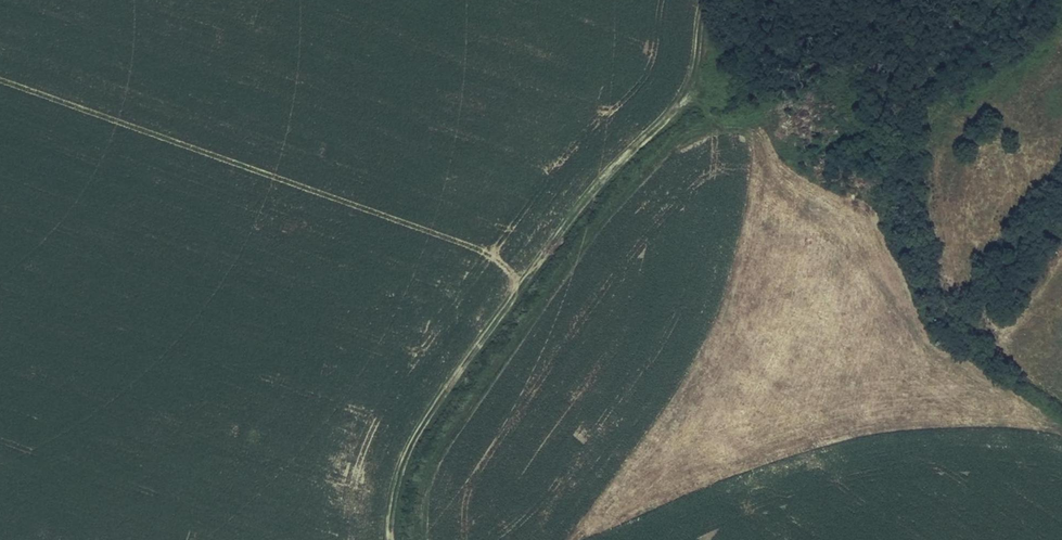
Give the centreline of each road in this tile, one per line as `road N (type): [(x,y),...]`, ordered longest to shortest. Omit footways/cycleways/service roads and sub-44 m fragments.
road 1 (track): [(395,539),(420,436),(602,180),(698,92),(713,0)]
road 2 (track): [(422,539),(435,469),(609,213),(695,131),(746,130),(772,149)]

